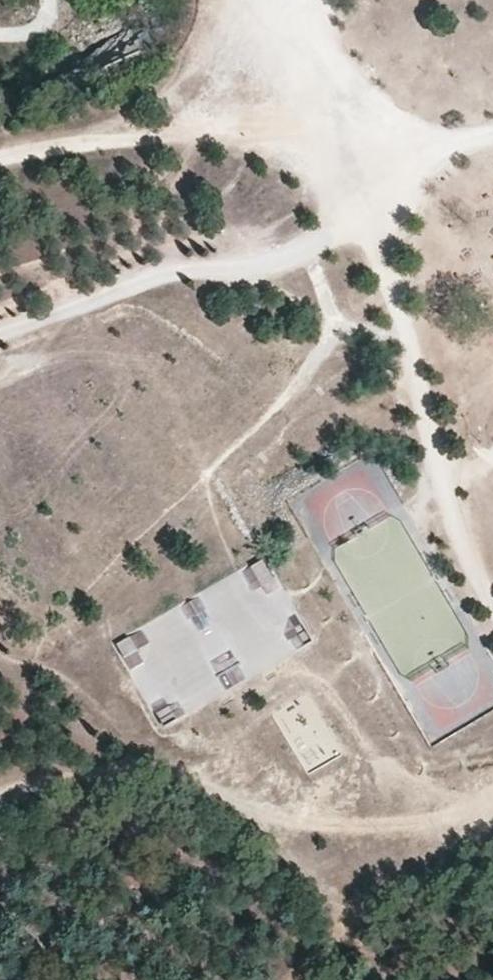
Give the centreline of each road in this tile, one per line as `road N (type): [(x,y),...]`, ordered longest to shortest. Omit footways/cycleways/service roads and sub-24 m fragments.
road 1 (track): [(367,202),(324,242),(274,262),(189,271),(0,333)]
road 2 (track): [(0,159),(93,141),(167,106),(237,0)]
road 3 (track): [(93,141),(221,136),(295,155),(367,202)]
road 4 (track): [(367,202),(289,0)]

